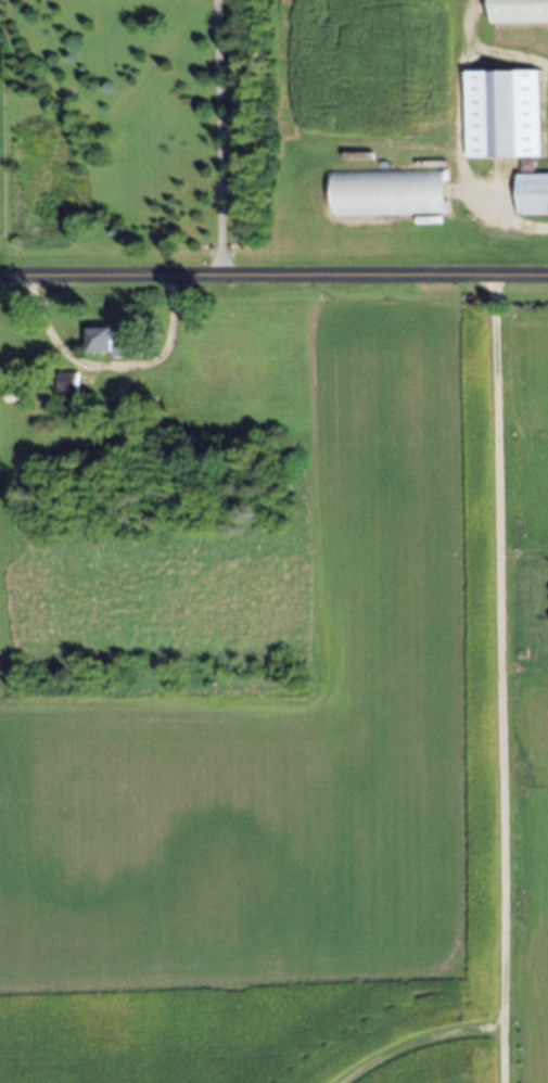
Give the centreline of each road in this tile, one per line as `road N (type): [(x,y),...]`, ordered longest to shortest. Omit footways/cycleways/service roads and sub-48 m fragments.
road 1 (tertiary): [(0,280),(547,281)]

